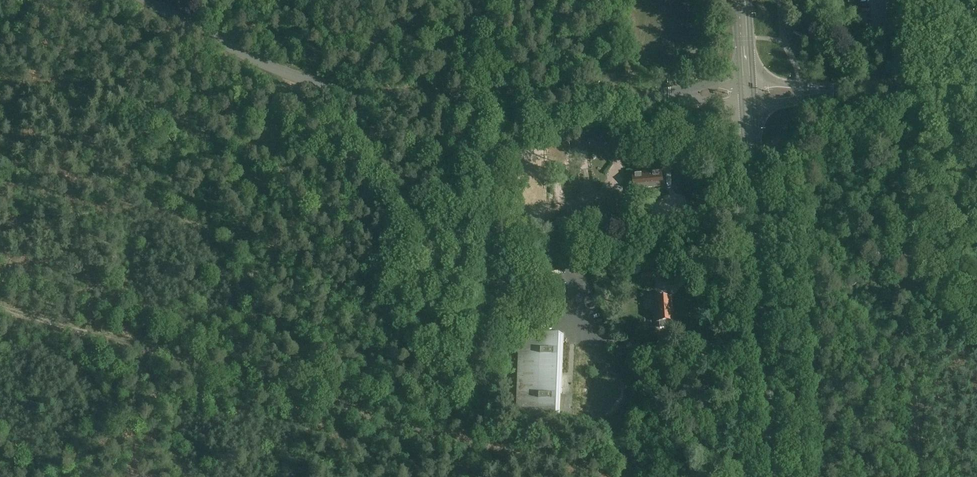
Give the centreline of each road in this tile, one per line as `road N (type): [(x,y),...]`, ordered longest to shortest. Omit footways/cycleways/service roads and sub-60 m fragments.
road 1 (tertiary): [(148,0),(265,65),(377,94),(749,94)]
road 2 (track): [(469,442),(0,308)]
road 3 (track): [(920,476),(902,90)]
road 4 (secondary): [(775,476),(749,94)]
road 5 (tertiary): [(976,91),(749,94)]
road 6 (track): [(469,442),(597,476)]
road 7 (track): [(144,348),(133,476)]

